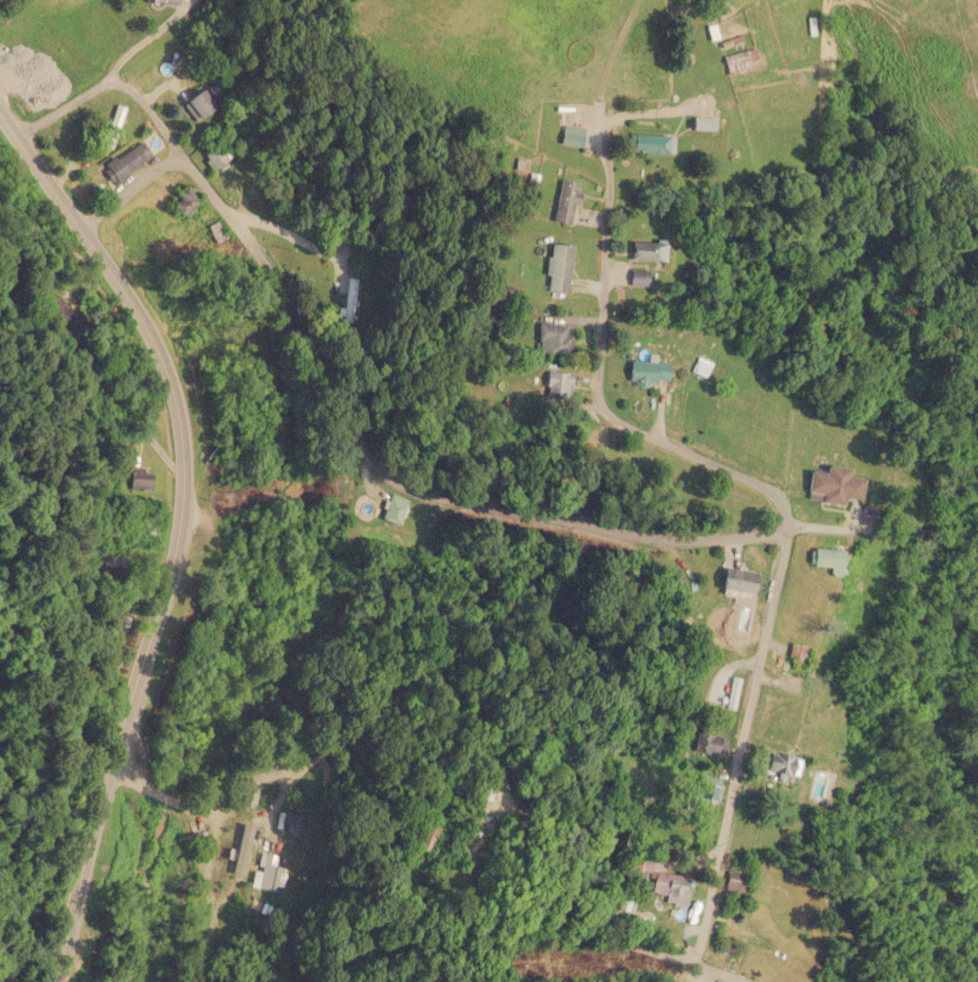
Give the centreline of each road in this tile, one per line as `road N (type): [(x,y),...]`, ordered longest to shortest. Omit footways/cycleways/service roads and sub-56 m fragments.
road 1 (residential): [(592,192),(586,395),(766,511),(722,758),(684,851),(673,939),(613,950),(558,928),(498,934),(497,981)]
road 2 (residential): [(203,153),(307,335),(318,390),(411,478),(482,511),(963,588)]
road 3 (secondary): [(57,981),(181,531),(183,438),(163,357),(144,318),(0,108)]
road 4 (residential): [(196,981),(208,824),(372,681)]
road 5 (residential): [(684,851),(476,796)]
road 6 (residential): [(83,225),(203,153)]

